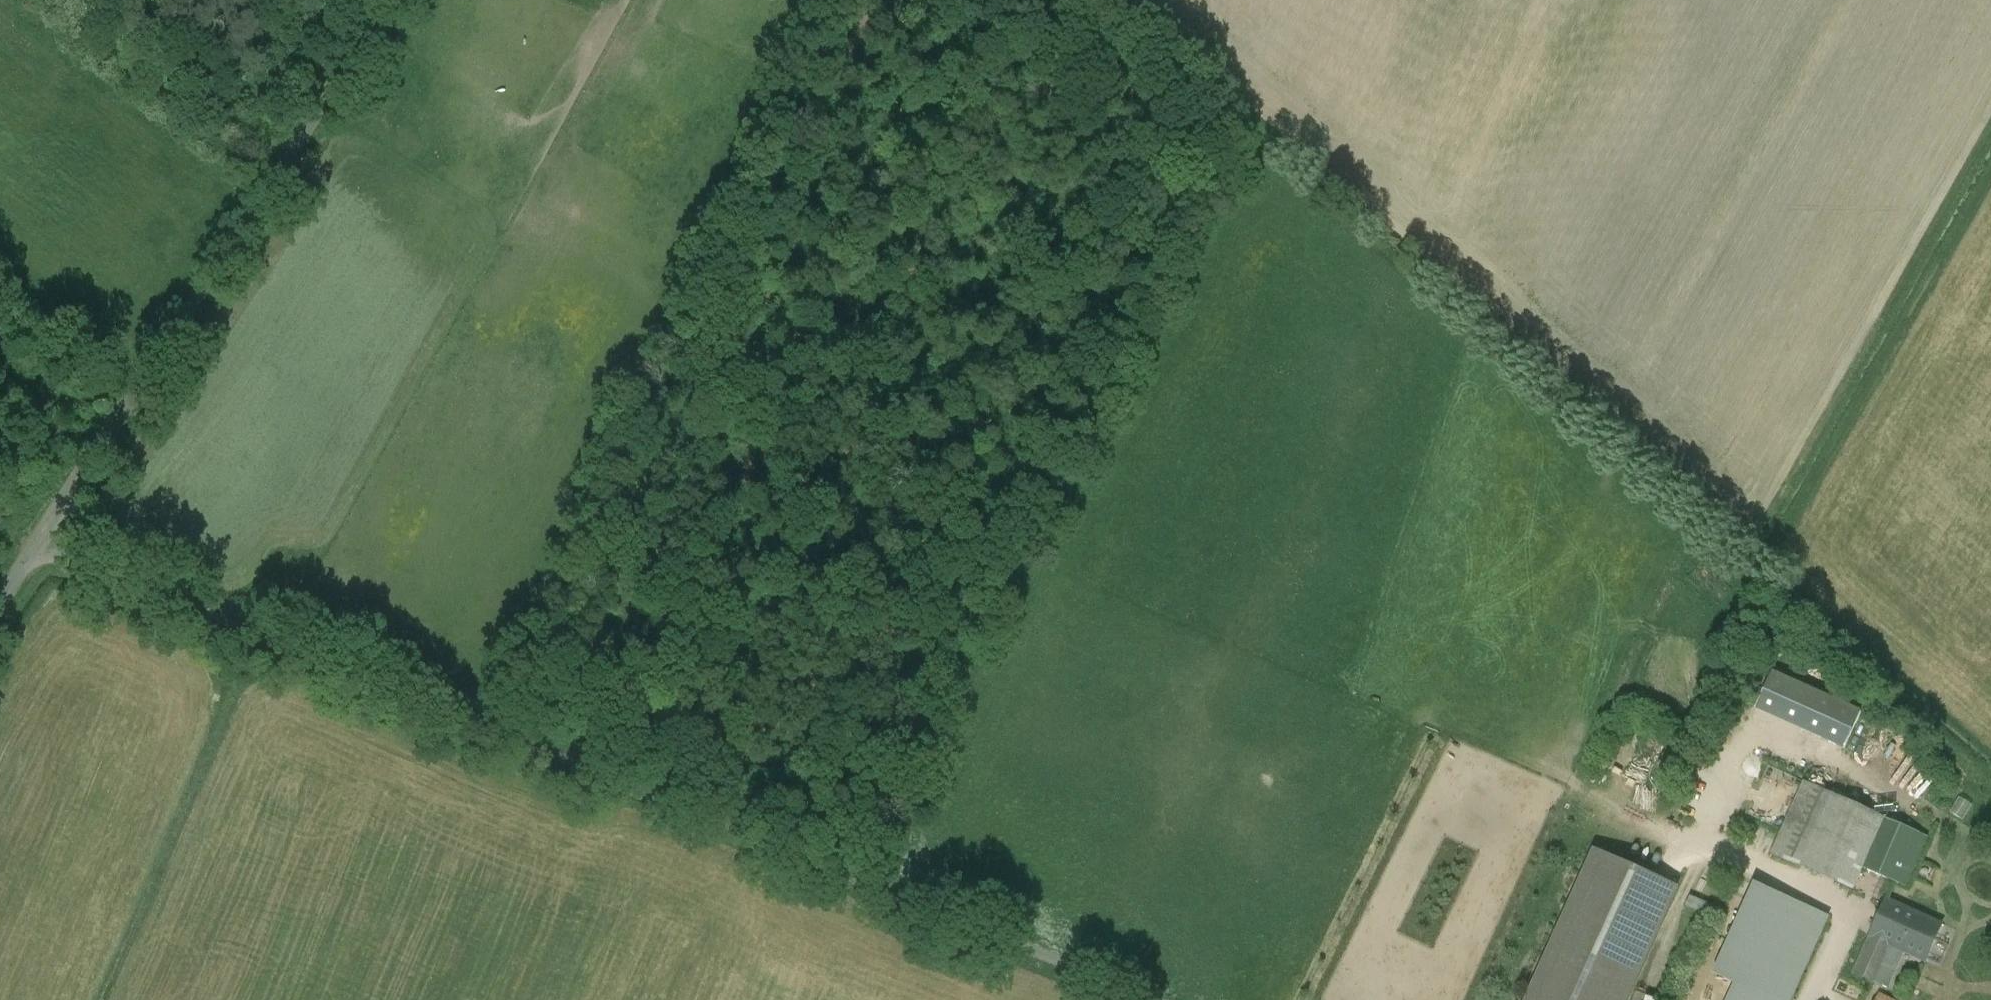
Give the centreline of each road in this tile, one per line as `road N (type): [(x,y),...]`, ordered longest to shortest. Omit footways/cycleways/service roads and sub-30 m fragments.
road 1 (unclassified): [(41,540),(1148,999)]
road 2 (unclassified): [(41,540),(389,0)]

